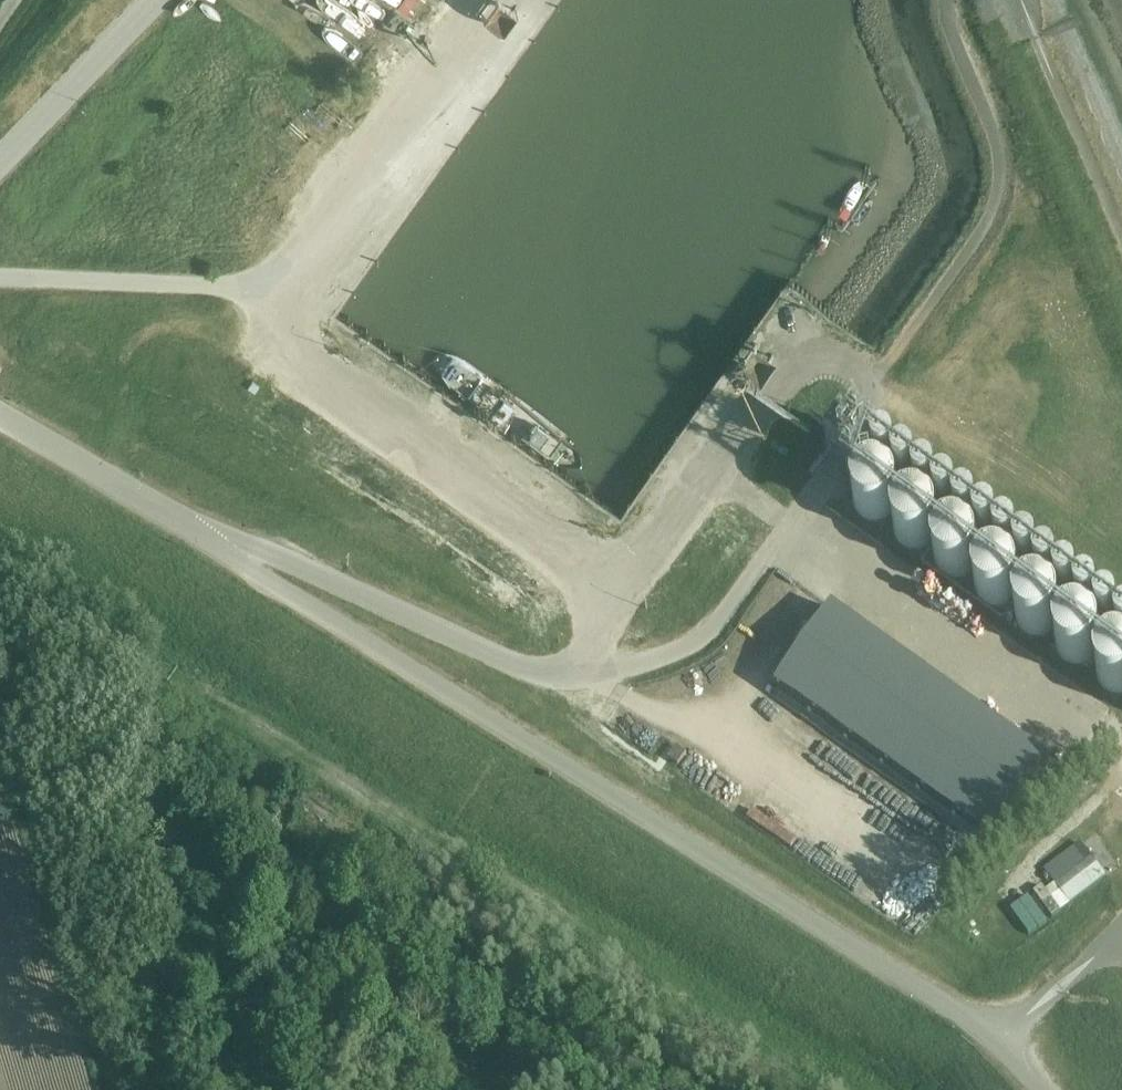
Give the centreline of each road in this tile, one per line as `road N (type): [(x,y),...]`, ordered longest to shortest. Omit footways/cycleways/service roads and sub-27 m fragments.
road 1 (unclassified): [(1044,1089),(992,1039),(907,979),(230,553)]
road 2 (unclassified): [(252,288),(637,584)]
road 3 (unclassified): [(879,387),(997,196),(996,138),(948,0)]
road 4 (unclassified): [(806,506),(1121,746)]
road 5 (unclassified): [(230,553),(272,553),(545,671),(578,669)]
road 6 (unclassified): [(252,288),(477,0)]
road 7 (unclassified): [(879,387),(833,362),(810,366),(766,395),(637,584)]
road 8 (unclassified): [(1121,581),(873,407)]
road 9 (unclassified): [(578,669),(676,650),(713,624),(806,506)]
road 10 (unclassified): [(230,553),(0,413)]
road 11 (unclassified): [(0,277),(252,288)]
road 12 (residential): [(0,567),(136,683),(140,737)]
road 13 (unclassified): [(0,161),(149,0)]

